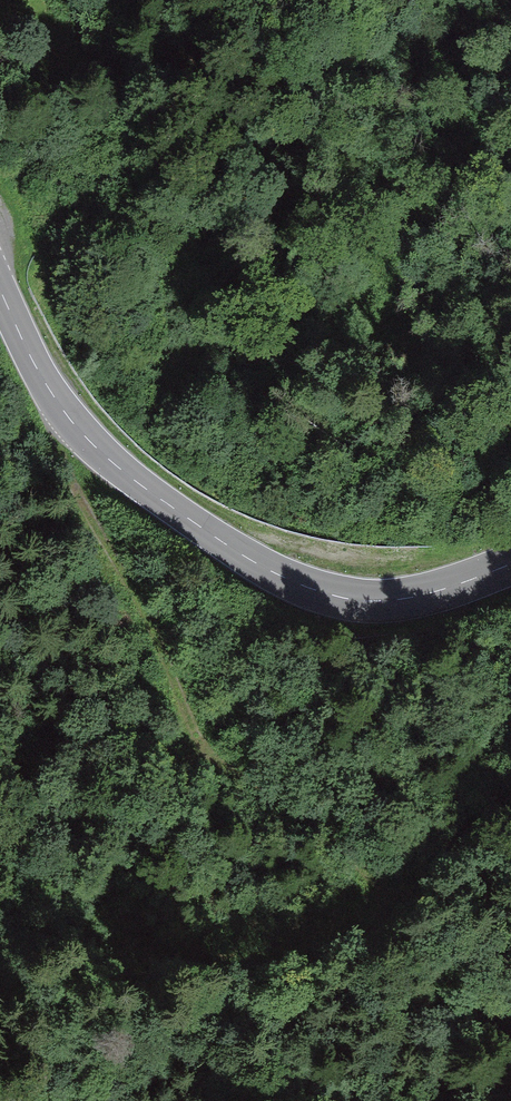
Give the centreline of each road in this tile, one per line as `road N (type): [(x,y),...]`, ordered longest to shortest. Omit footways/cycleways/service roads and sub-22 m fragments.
road 1 (secondary): [(0,293),(79,430),(241,557),(336,597),(392,600),(510,565)]
road 2 (track): [(377,865),(356,840),(202,748),(135,596),(64,466),(56,433),(61,408)]

